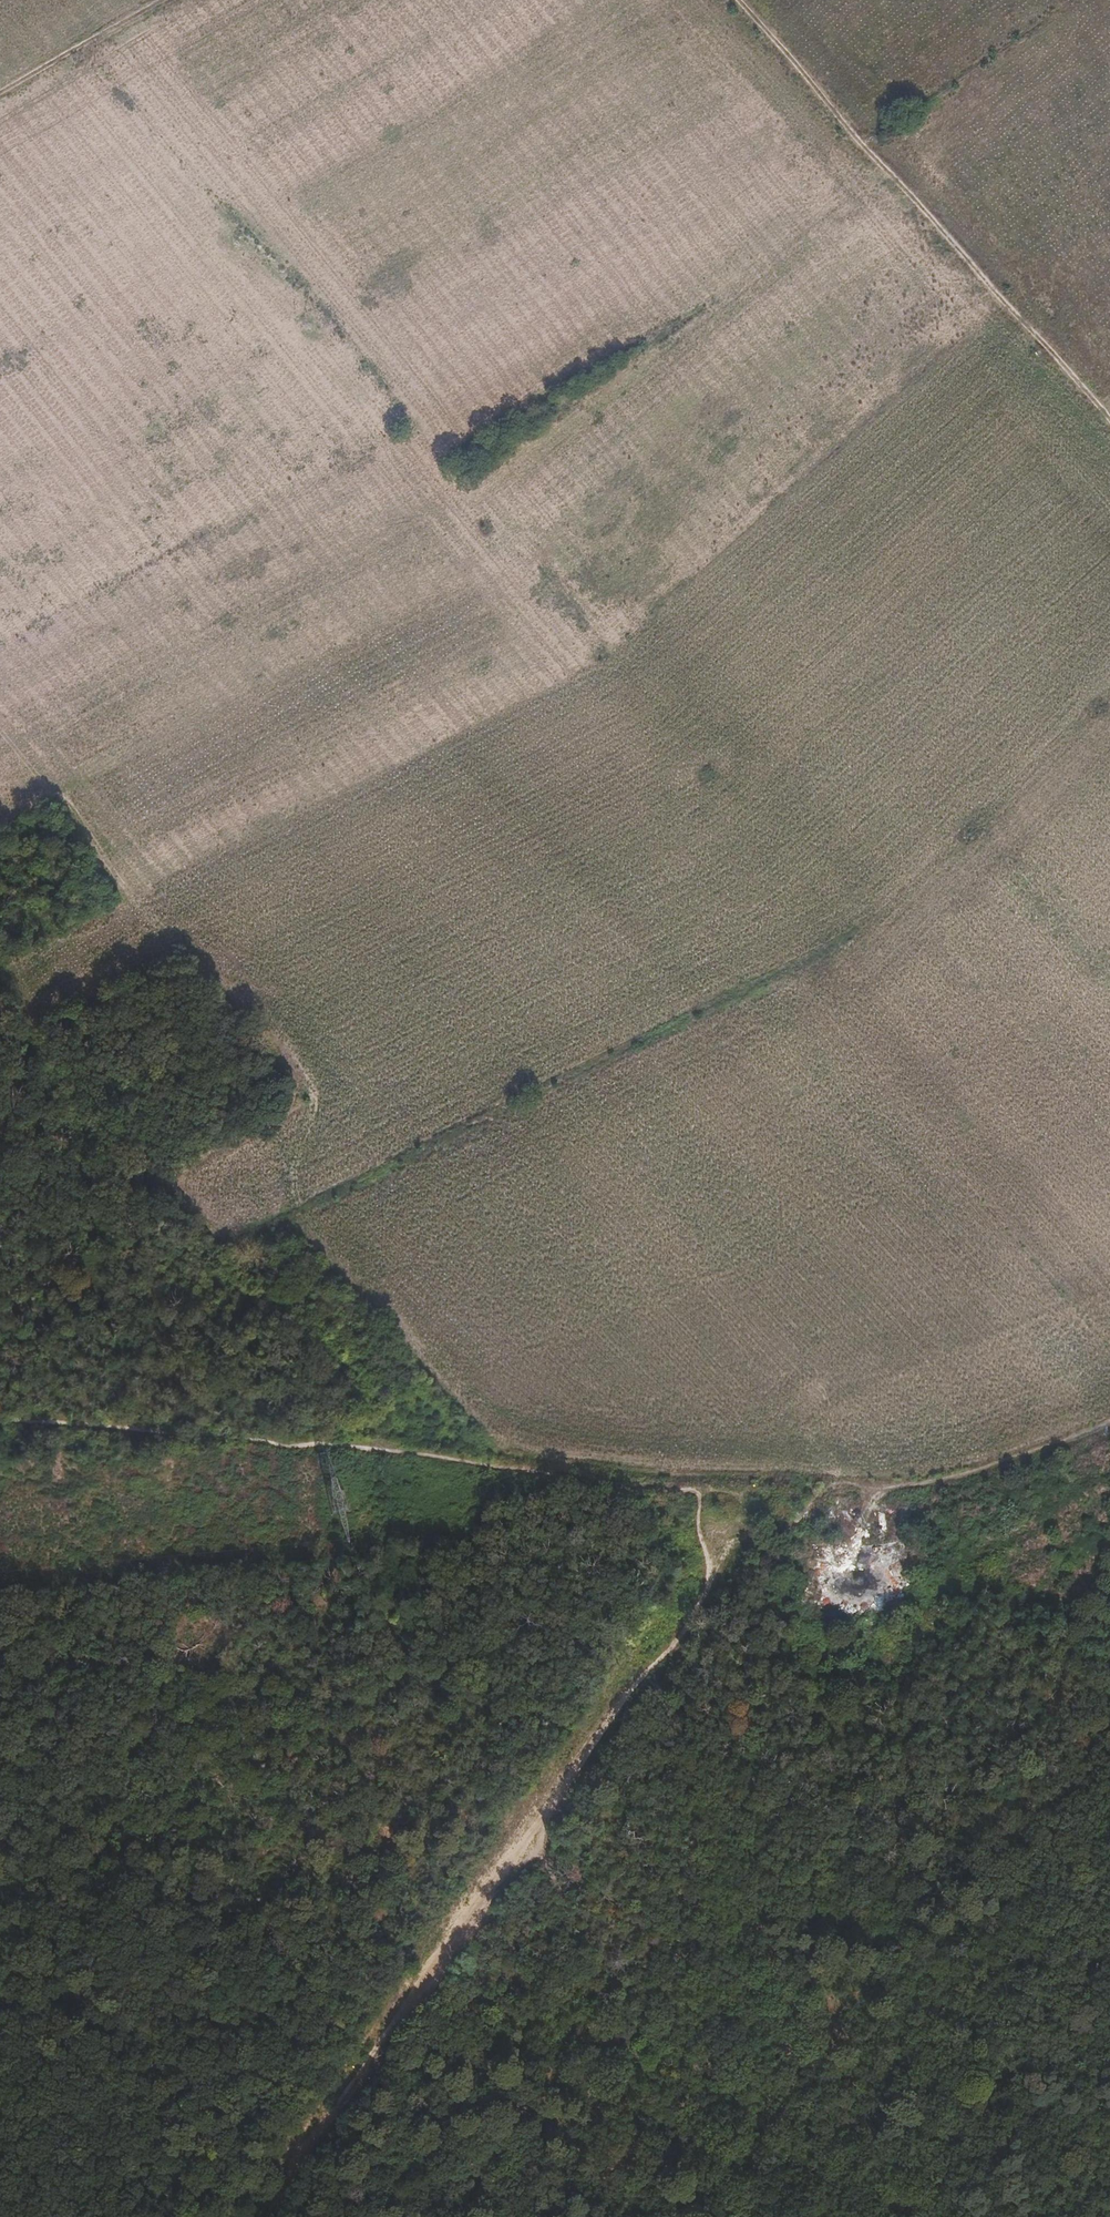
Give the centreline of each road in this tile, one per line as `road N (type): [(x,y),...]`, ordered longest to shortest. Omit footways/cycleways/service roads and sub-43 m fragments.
road 1 (track): [(1109,1424),(962,1474),(883,1489),(783,1492),(649,1489),(368,1448),(0,1422)]
road 2 (track): [(0,884),(197,933),(323,1109),(292,1185),(351,1271),(392,1303),(421,1355),(470,1403),(511,1468)]
road 3 (track): [(740,0),(1109,417)]
road 4 (track): [(1109,1878),(964,2053),(879,2216)]
road 5 (track): [(0,91),(150,0)]

